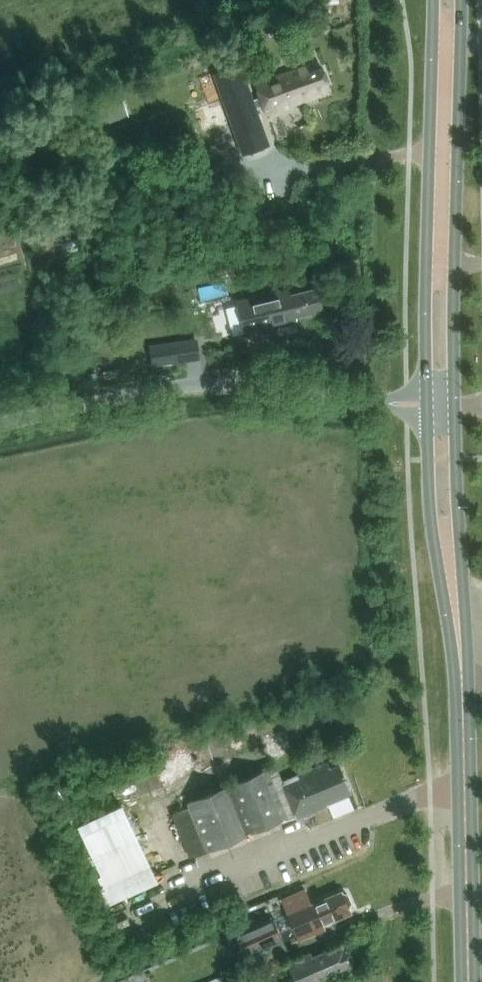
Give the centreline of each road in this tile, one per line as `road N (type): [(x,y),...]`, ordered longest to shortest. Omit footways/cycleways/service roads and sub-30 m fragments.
road 1 (unclassified): [(0,423),(203,384),(427,405)]
road 2 (primary): [(455,407),(462,0)]
road 3 (primary): [(432,0),(427,405)]
road 4 (primary): [(427,405),(430,505),(462,705)]
road 5 (primary): [(462,705),(467,633),(455,407)]
road 6 (primary): [(462,705),(468,981)]

